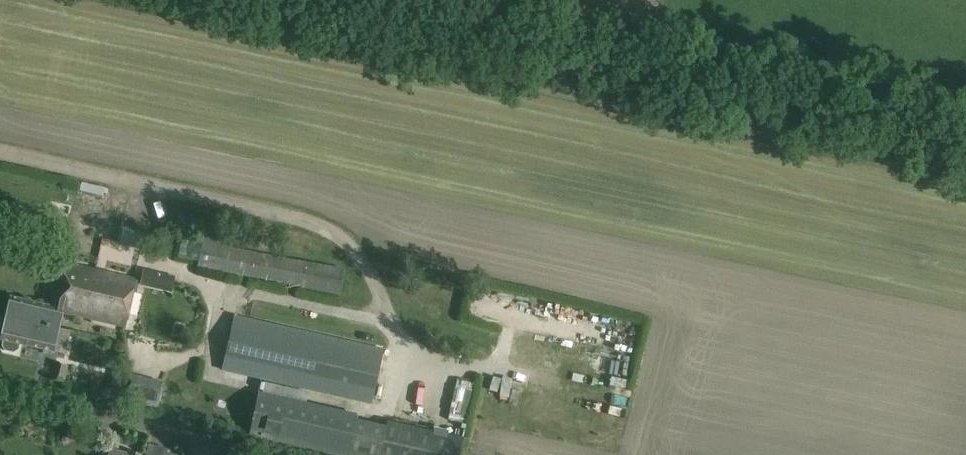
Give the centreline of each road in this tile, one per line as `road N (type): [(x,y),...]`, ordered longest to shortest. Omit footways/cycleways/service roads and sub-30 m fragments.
road 1 (track): [(965,132),(330,0)]
road 2 (track): [(0,381),(209,437)]

